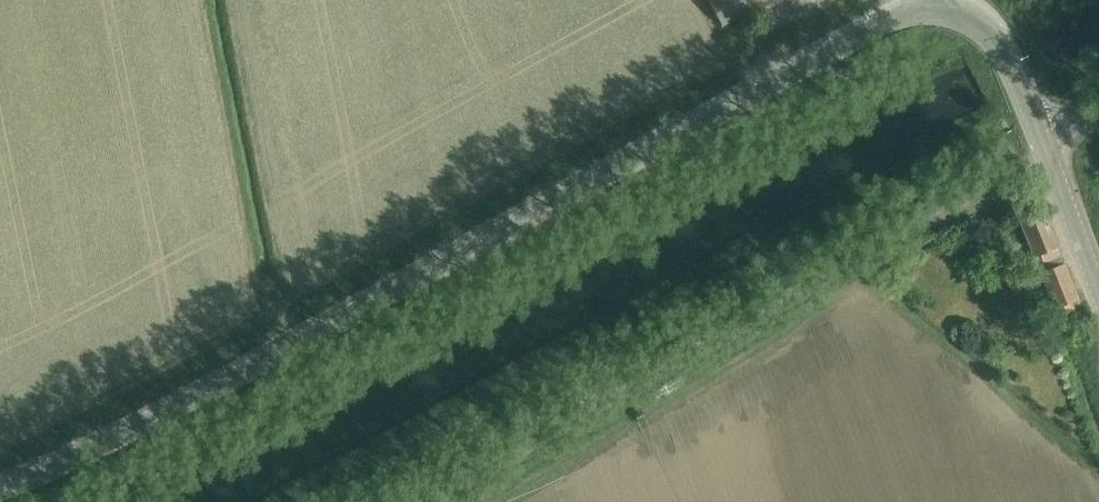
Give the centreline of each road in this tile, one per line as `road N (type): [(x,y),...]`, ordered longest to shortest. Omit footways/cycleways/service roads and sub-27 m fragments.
road 1 (tertiary): [(0,486),(221,384),(888,20),(944,7)]
road 2 (track): [(430,501),(1046,151)]
road 3 (tertiary): [(1046,151),(1024,86),(993,35),(944,7)]
road 4 (tertiary): [(1098,286),(1046,151)]

